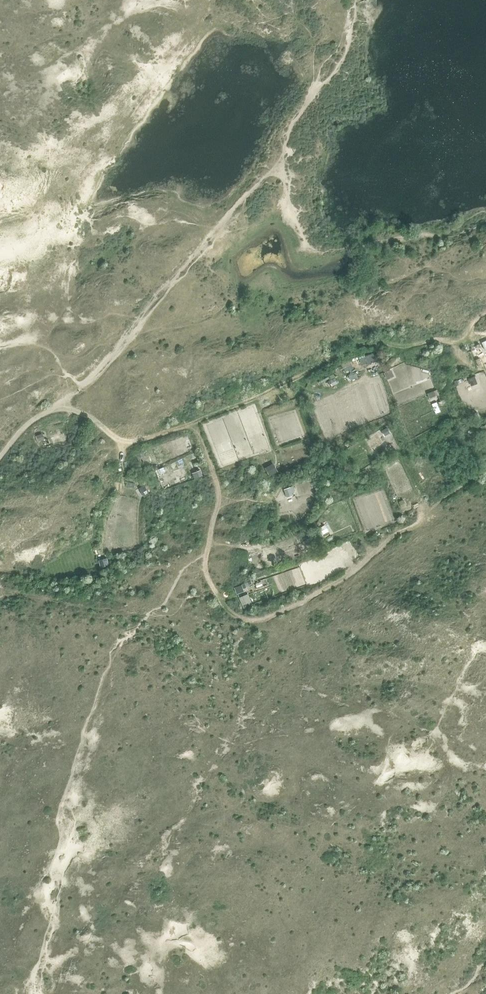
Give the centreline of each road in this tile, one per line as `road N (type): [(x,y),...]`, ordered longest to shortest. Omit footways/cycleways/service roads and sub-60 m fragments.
road 1 (track): [(63,403),(127,443),(146,440),(247,402),(356,346),(463,341),(485,314)]
road 2 (track): [(0,458),(123,344),(273,164)]

